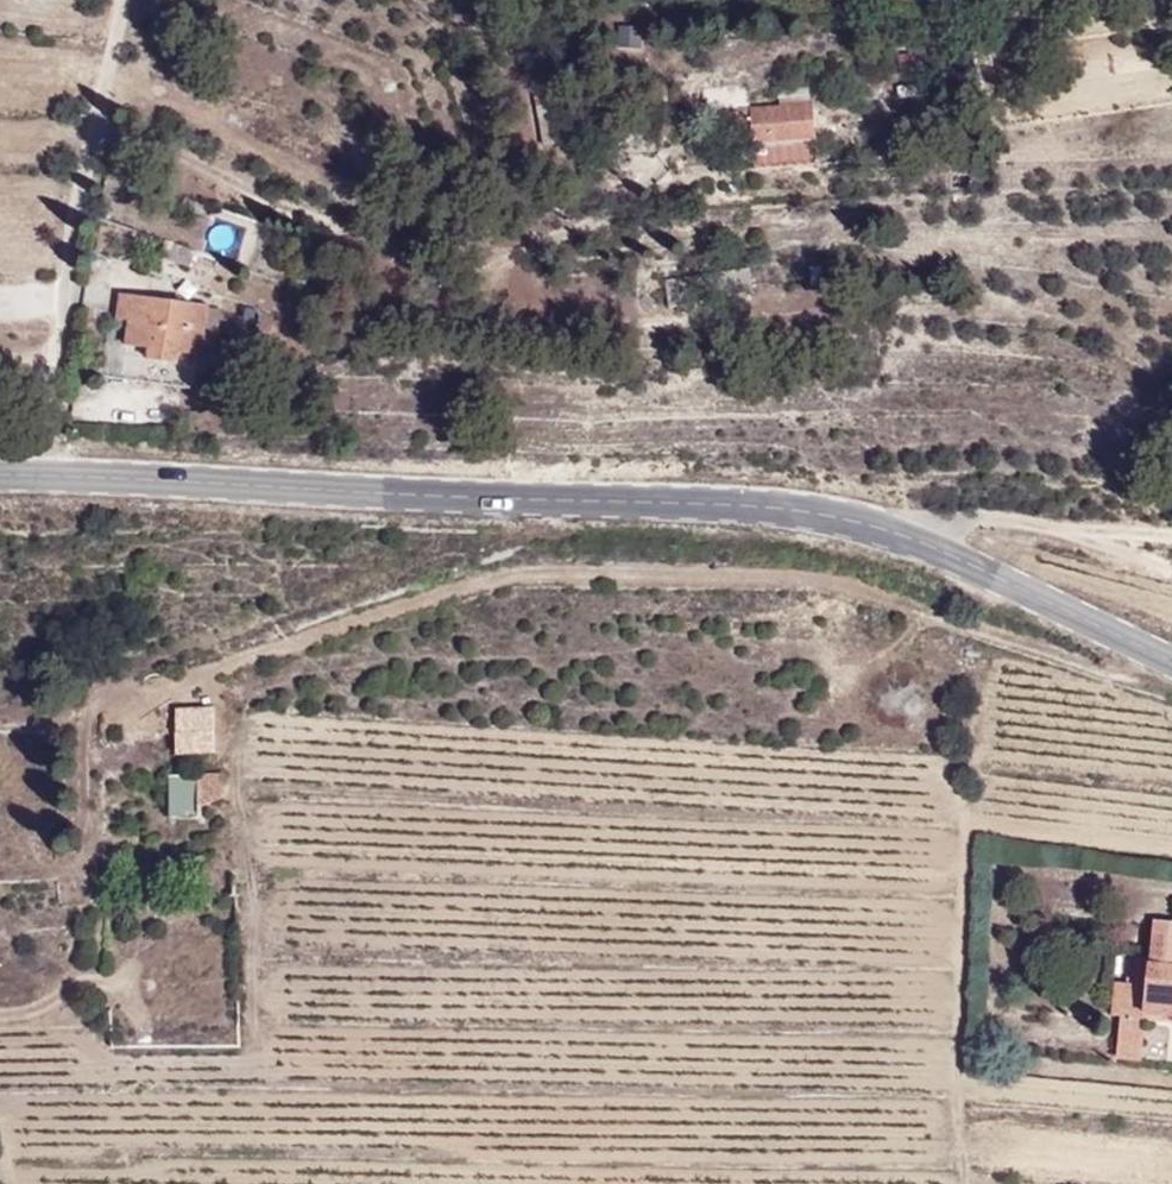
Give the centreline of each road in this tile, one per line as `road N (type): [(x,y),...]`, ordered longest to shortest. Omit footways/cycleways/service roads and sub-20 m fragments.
road 1 (tertiary): [(0,478),(745,504),(849,519),(918,542),(1171,663)]
road 2 (track): [(918,542),(982,516),(1069,533),(1171,567)]

